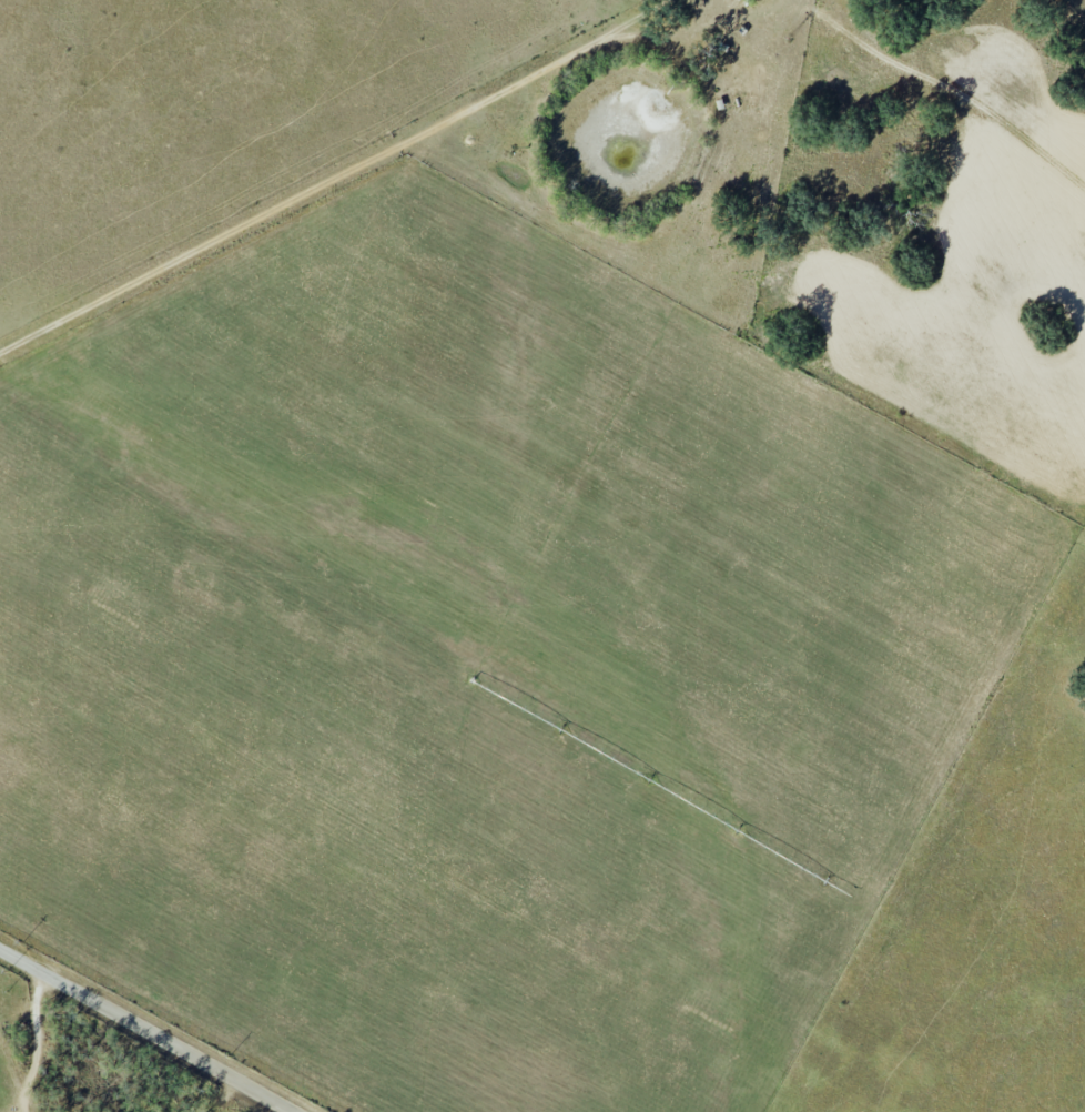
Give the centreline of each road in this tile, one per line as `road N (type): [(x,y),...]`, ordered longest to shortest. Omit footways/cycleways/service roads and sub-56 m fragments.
road 1 (residential): [(293,1111),(0,952)]

